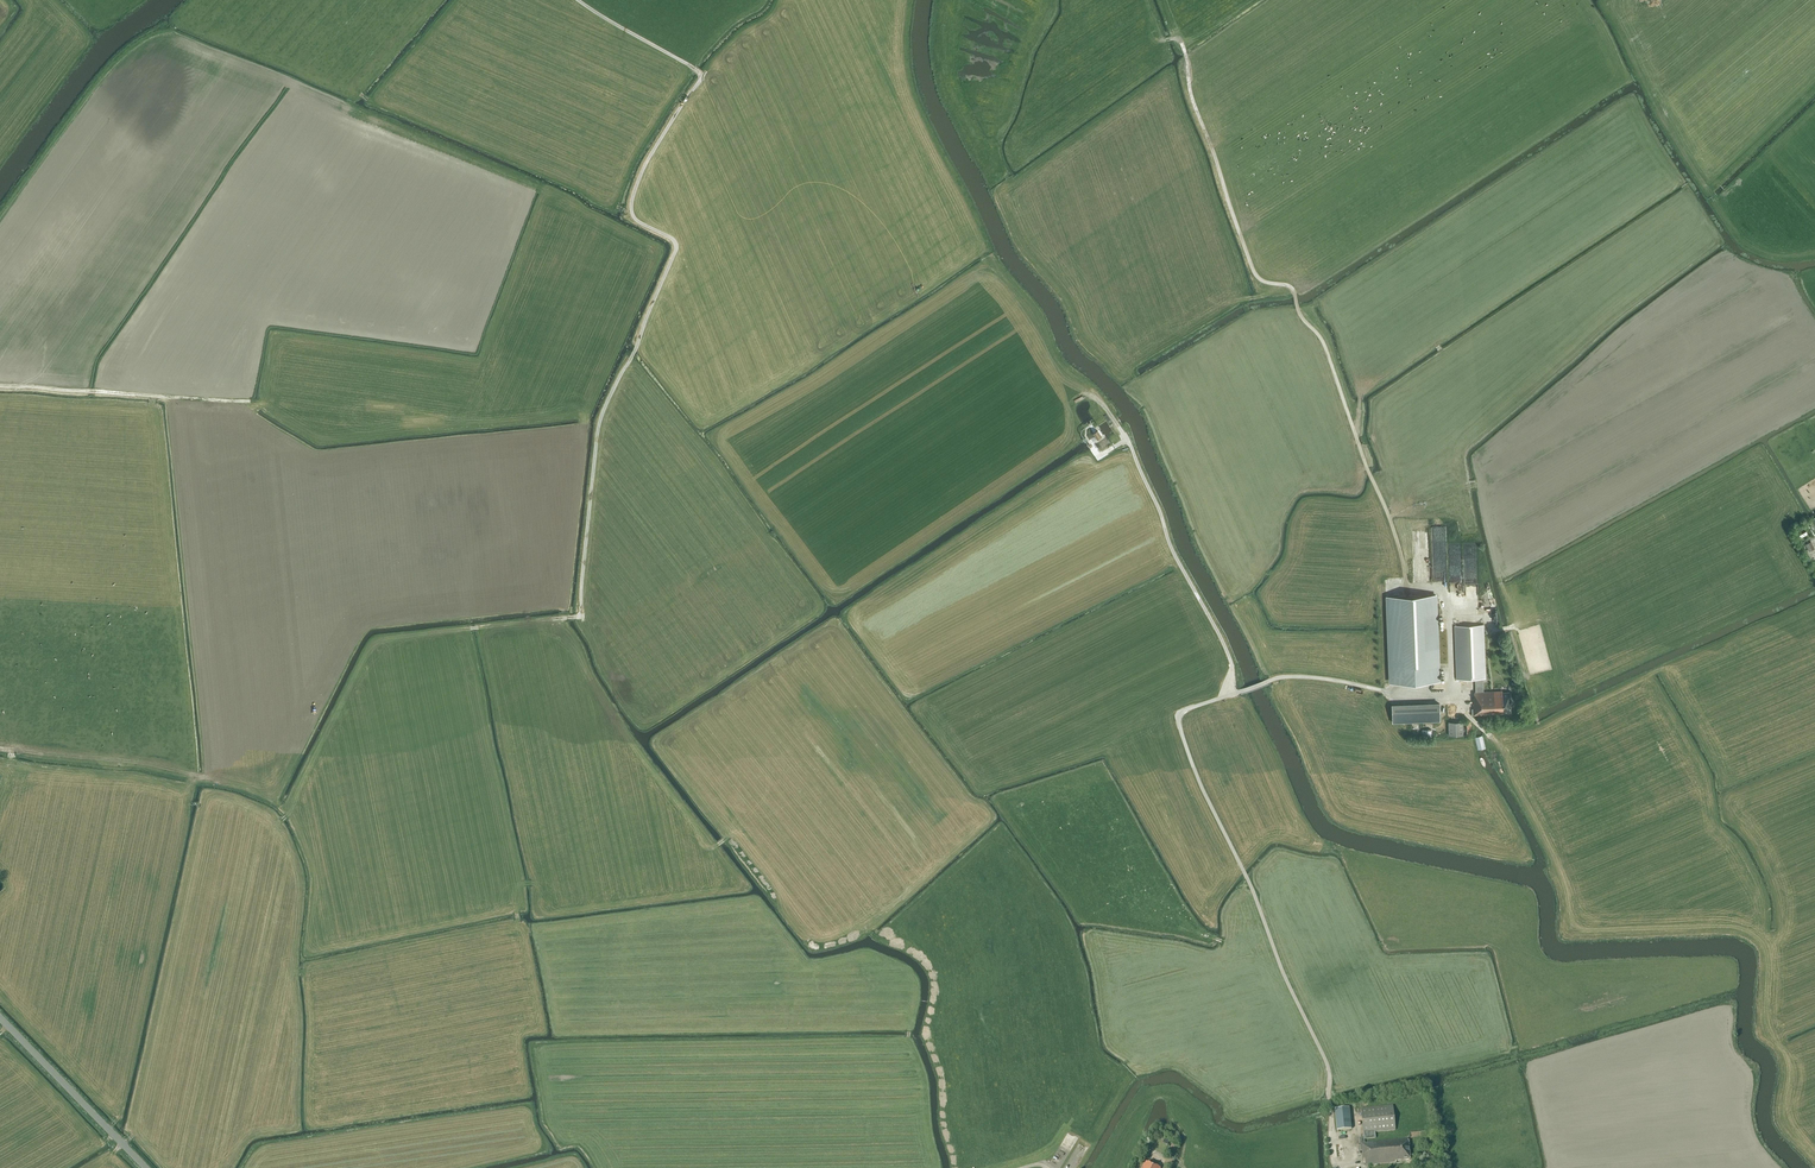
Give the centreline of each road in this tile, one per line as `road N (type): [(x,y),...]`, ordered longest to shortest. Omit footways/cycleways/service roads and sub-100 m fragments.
road 1 (unclassified): [(1336,1167),(1326,1062),(1178,720),(1180,713),(1231,696)]
road 2 (unclassified): [(1231,696),(1232,664),(1128,441)]
road 3 (tertiary): [(144,1167),(0,1018)]

